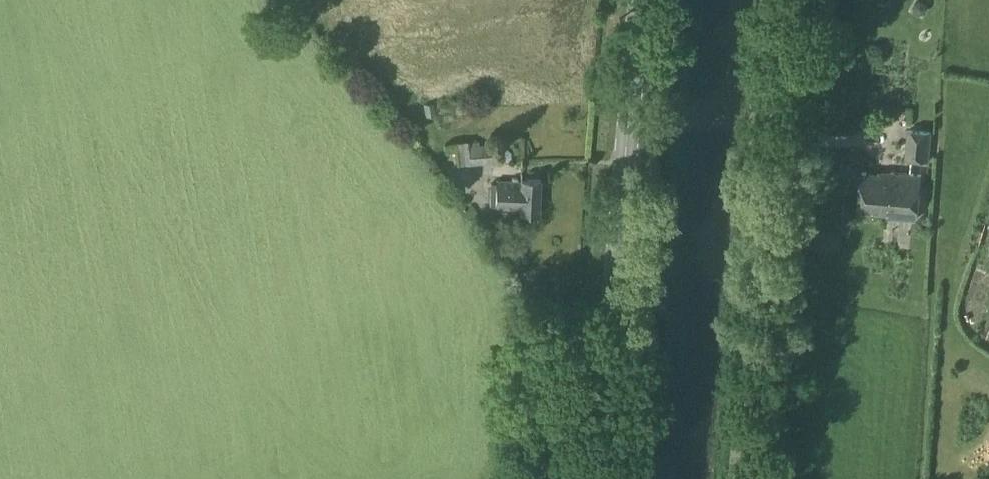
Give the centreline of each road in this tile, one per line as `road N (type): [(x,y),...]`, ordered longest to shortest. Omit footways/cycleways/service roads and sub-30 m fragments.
road 1 (secondary): [(598,478),(638,0)]
road 2 (unclassified): [(764,143),(776,0)]

